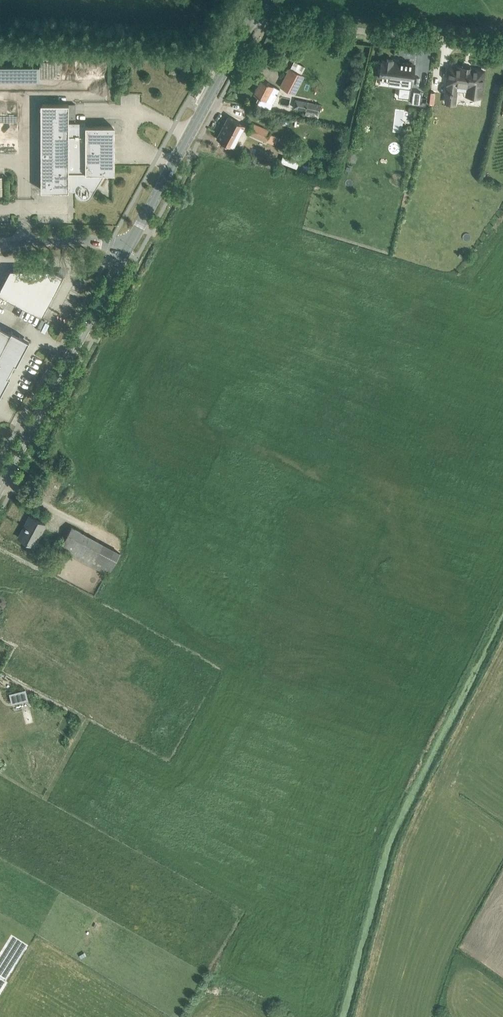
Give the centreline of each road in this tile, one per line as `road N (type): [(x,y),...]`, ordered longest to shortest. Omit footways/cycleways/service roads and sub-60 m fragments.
road 1 (tertiary): [(0,487),(127,251)]
road 2 (tertiary): [(127,251),(253,15)]
road 3 (unclassified): [(502,49),(253,15)]
road 4 (unclassified): [(0,245),(98,242),(127,251)]

